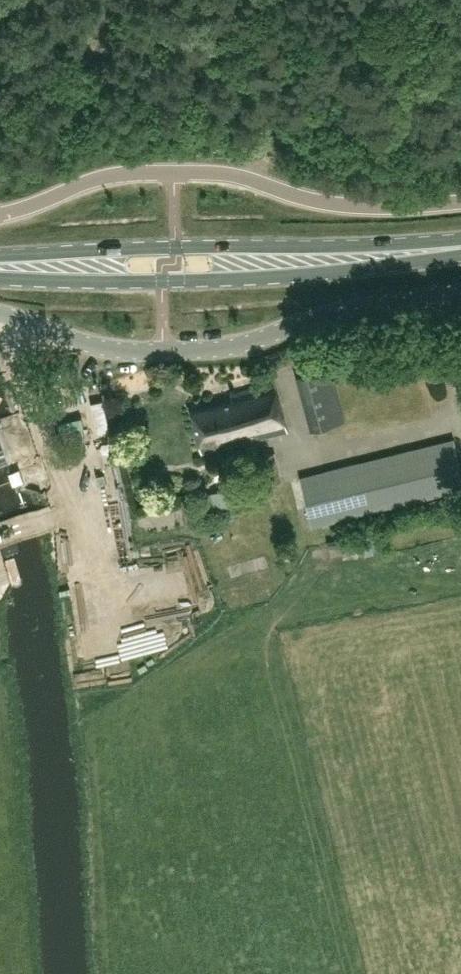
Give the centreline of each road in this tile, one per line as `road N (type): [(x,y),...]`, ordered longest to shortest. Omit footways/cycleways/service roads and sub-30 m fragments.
road 1 (unclassified): [(0,215),(141,171),(219,174),(381,209),(460,202)]
road 2 (primary): [(0,271),(120,280),(348,270),(456,247)]
road 3 (primary): [(456,247),(176,246),(0,258)]
road 4 (unclassified): [(162,351),(223,351),(361,306),(460,290)]
road 5 (unclassified): [(162,351),(112,350),(0,312)]

